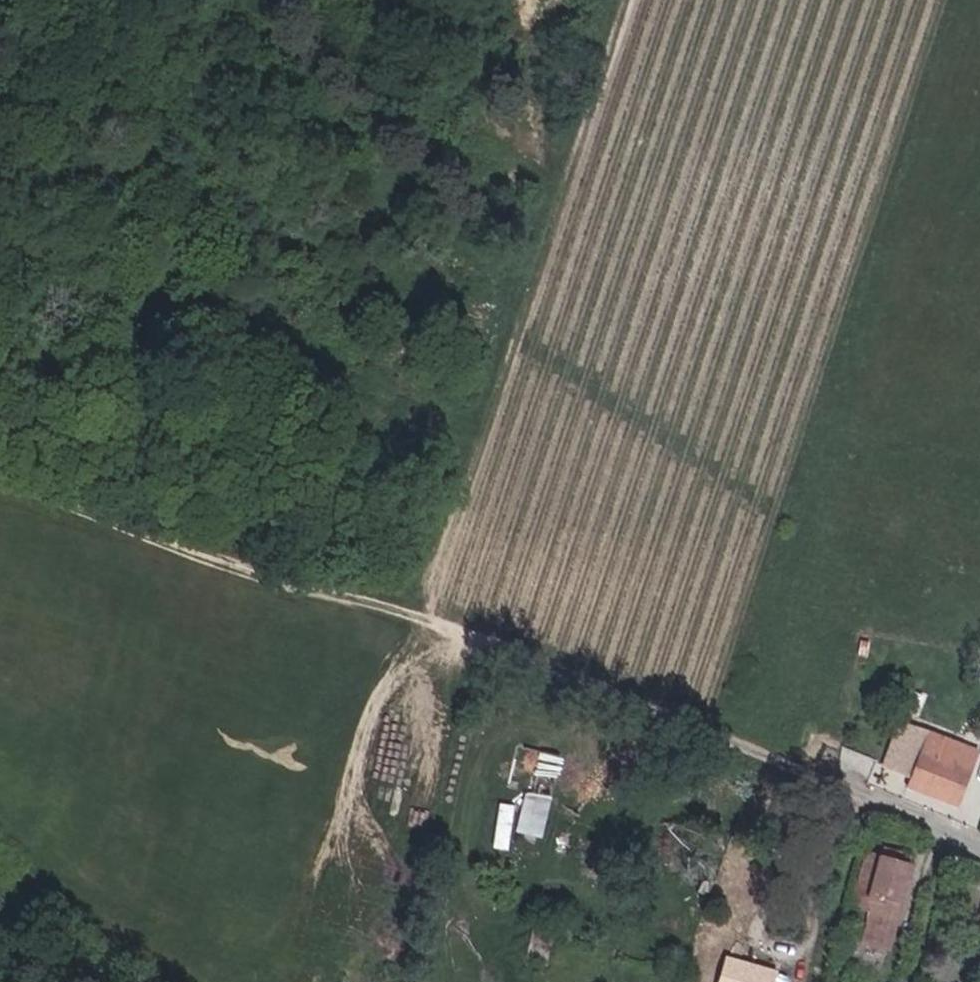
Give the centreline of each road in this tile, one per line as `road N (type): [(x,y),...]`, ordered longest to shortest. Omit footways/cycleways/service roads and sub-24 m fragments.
road 1 (residential): [(979,841),(809,769)]

